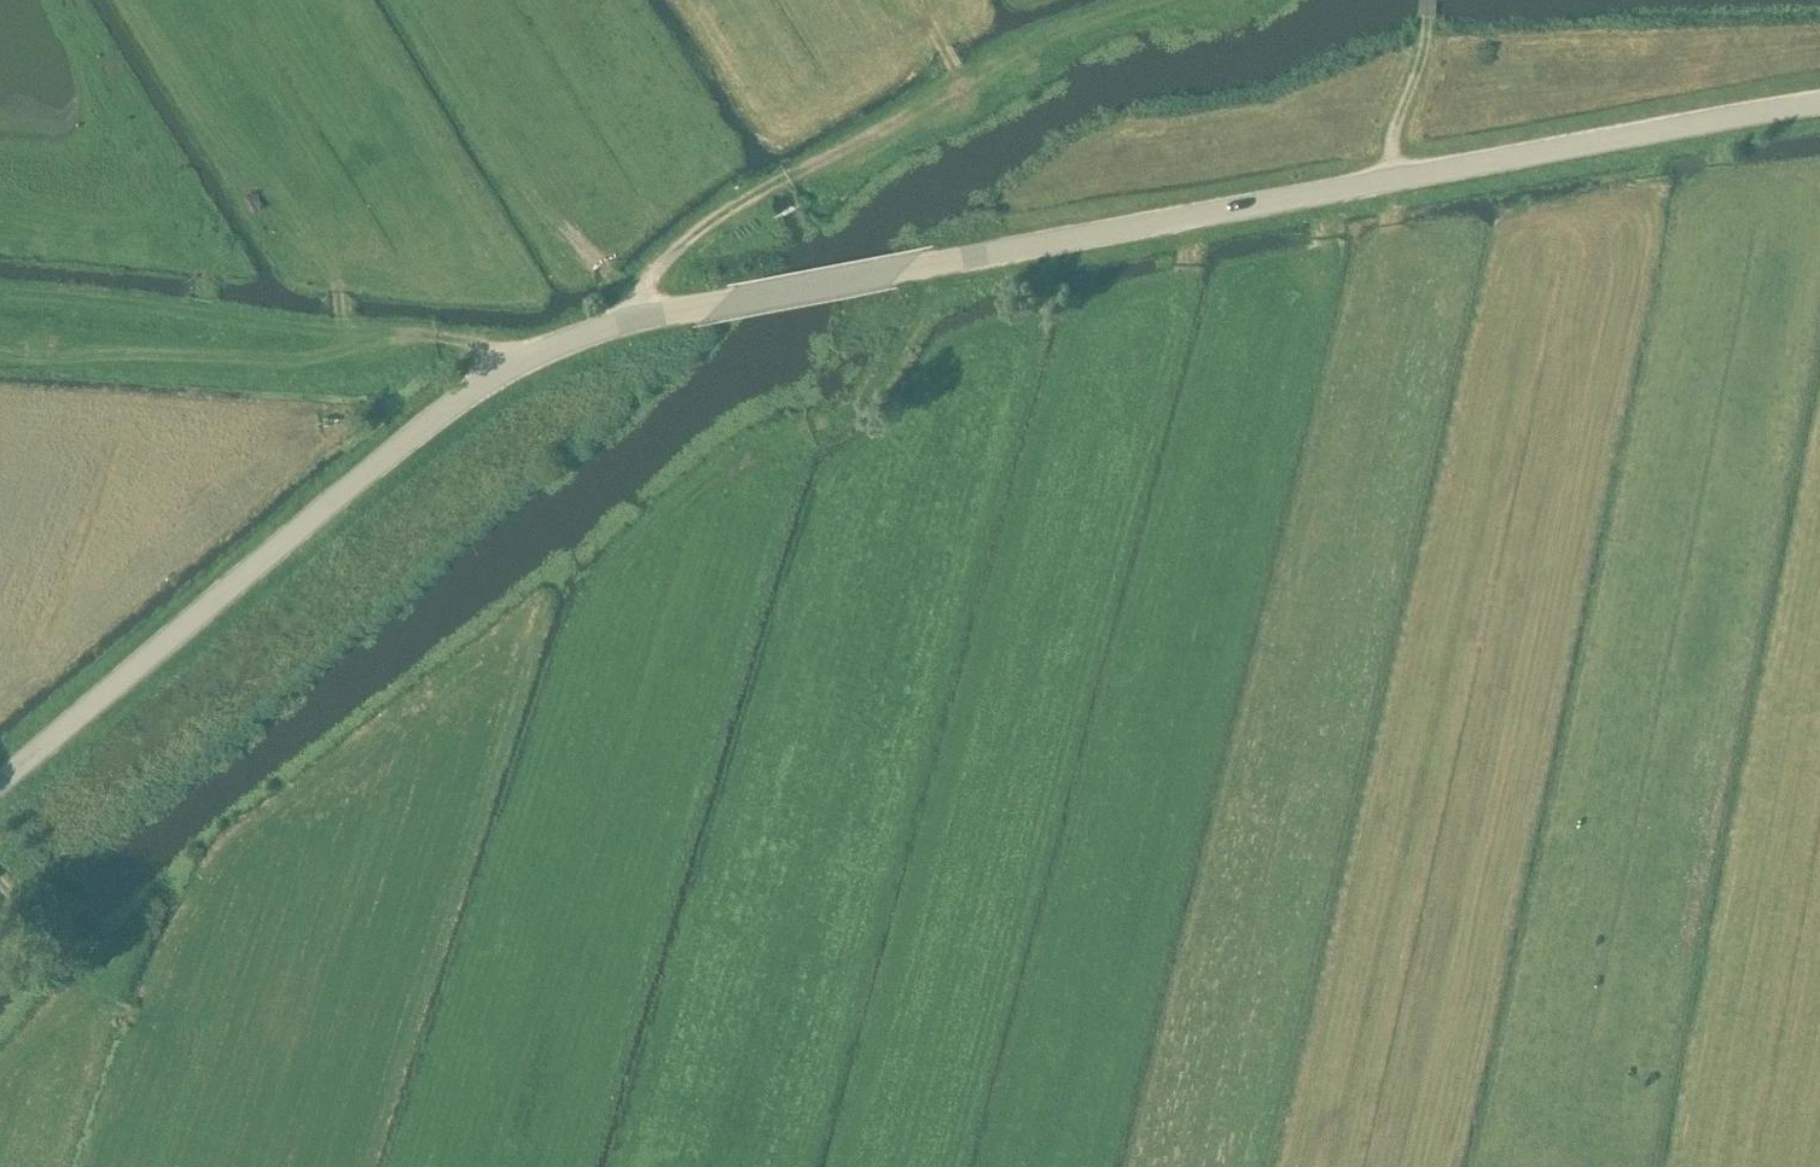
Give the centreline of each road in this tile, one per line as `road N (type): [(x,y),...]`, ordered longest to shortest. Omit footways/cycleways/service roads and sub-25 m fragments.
road 1 (unclassified): [(0,785),(415,436),(568,337),(719,299),(1819,102)]

